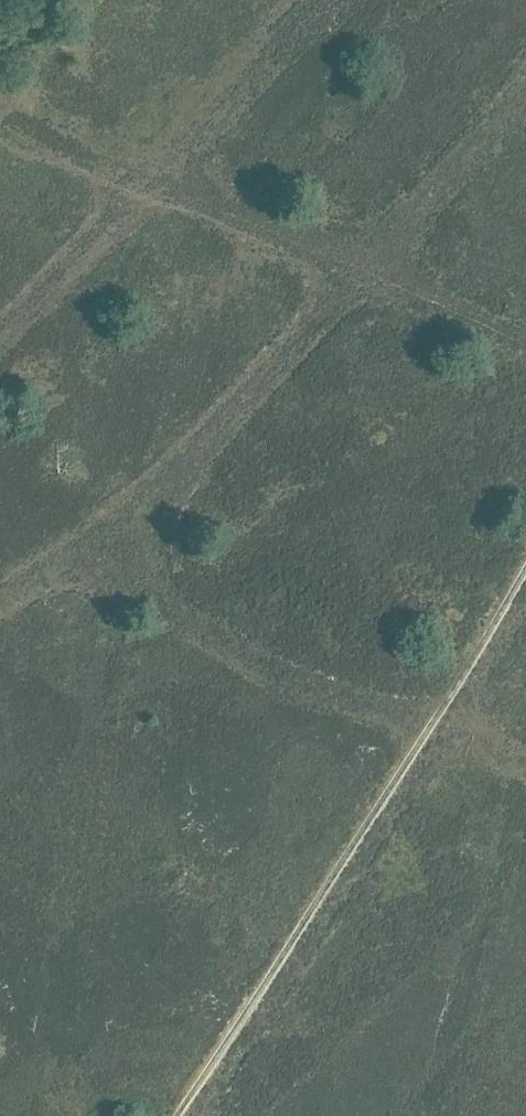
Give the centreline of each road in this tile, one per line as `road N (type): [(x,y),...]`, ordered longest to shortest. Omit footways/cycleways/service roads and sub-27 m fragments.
road 1 (track): [(525,568),(176,1115)]

